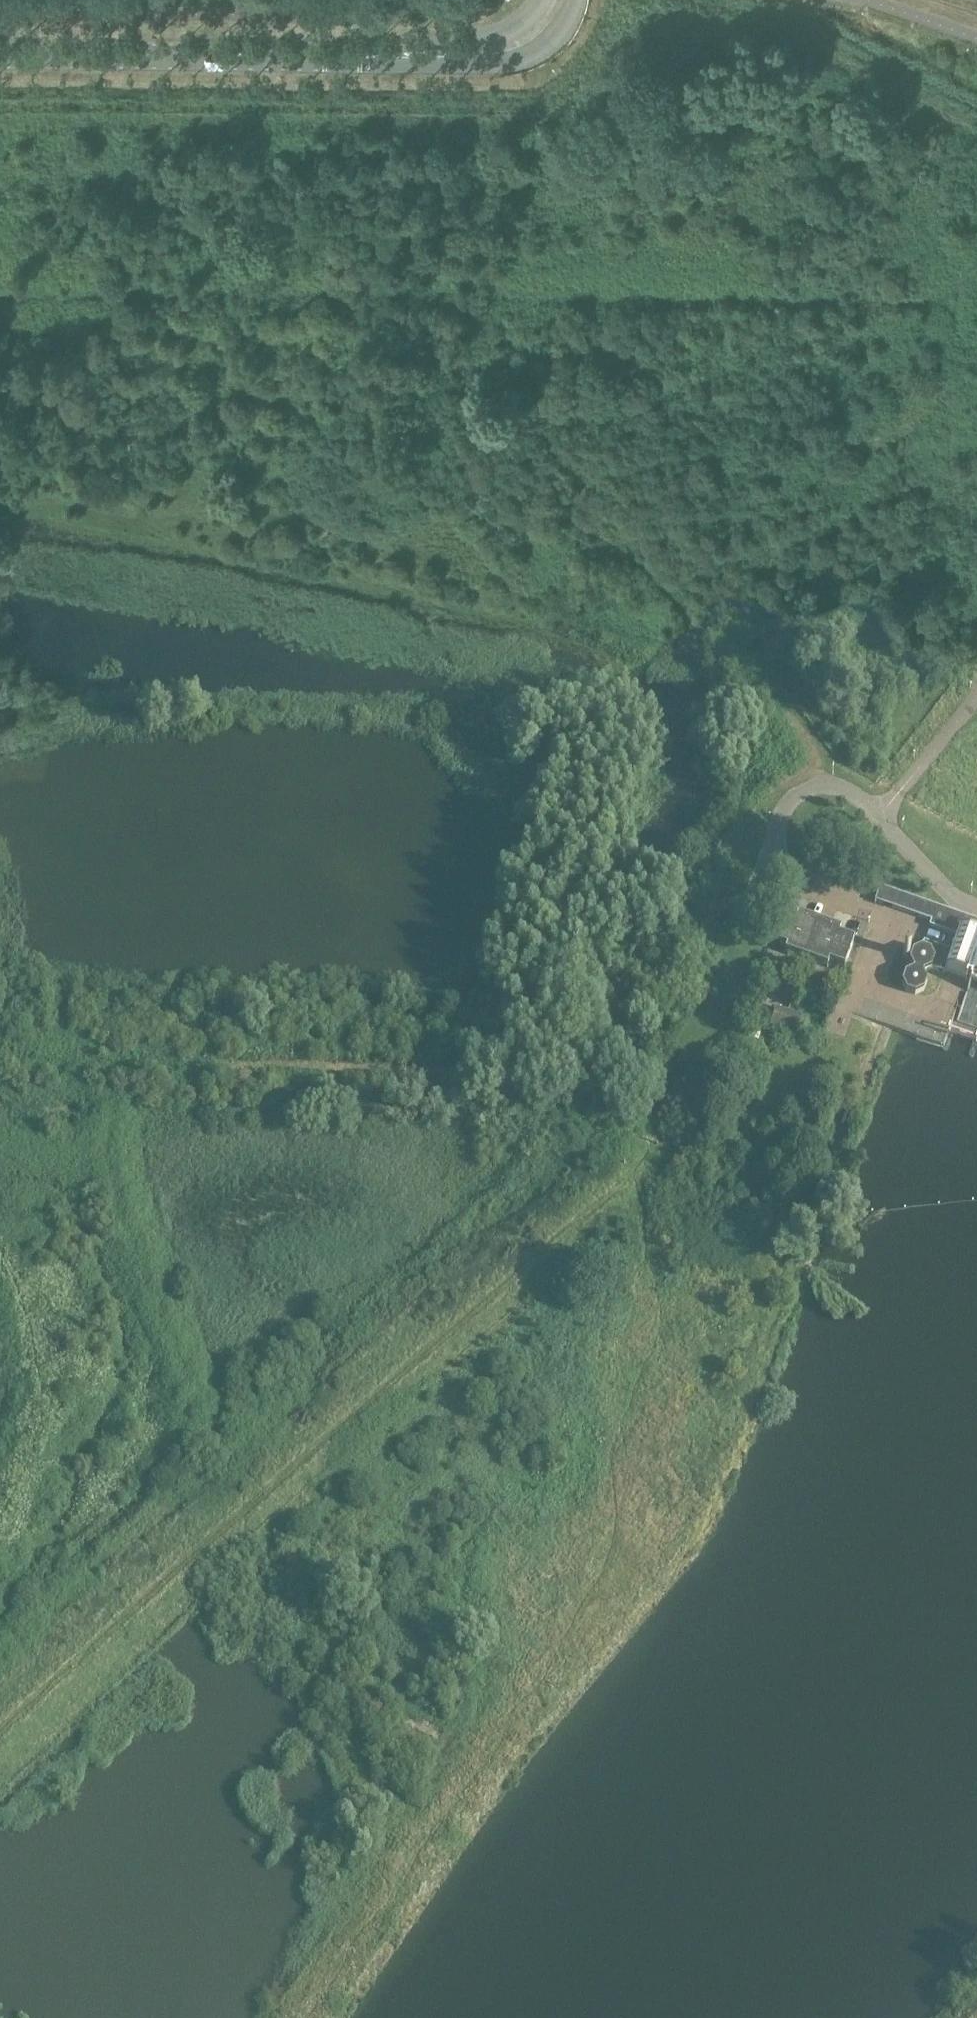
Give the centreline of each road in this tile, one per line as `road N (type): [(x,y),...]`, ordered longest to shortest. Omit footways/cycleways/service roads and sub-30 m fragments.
road 1 (tertiary): [(0,57),(503,53),(535,41),(564,0)]
road 2 (track): [(741,917),(650,1137)]
road 3 (unclassified): [(976,915),(881,819)]

